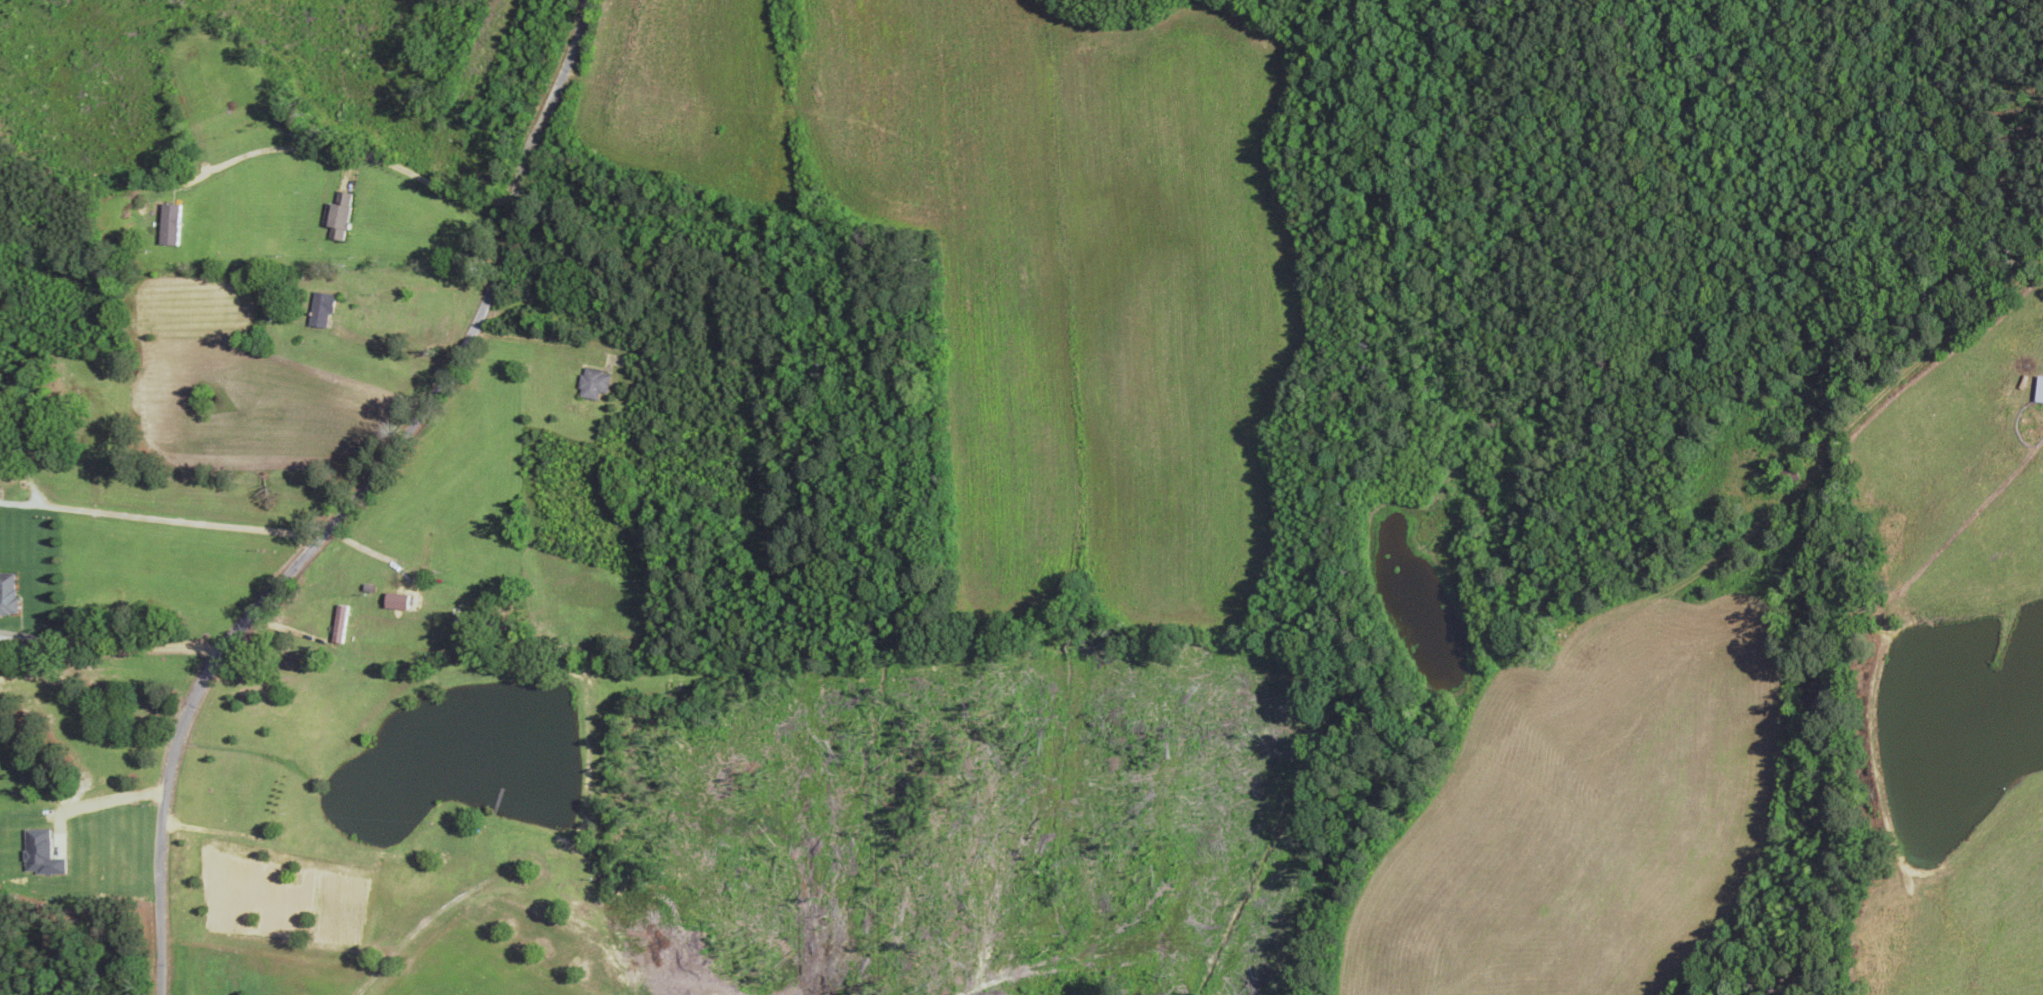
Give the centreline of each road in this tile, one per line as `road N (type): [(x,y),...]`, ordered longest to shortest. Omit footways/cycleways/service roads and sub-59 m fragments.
road 1 (residential): [(164,994),(169,800),(235,672),(451,378),(513,254),(580,47),(584,0)]
road 2 (residential): [(2042,265),(1833,459)]

